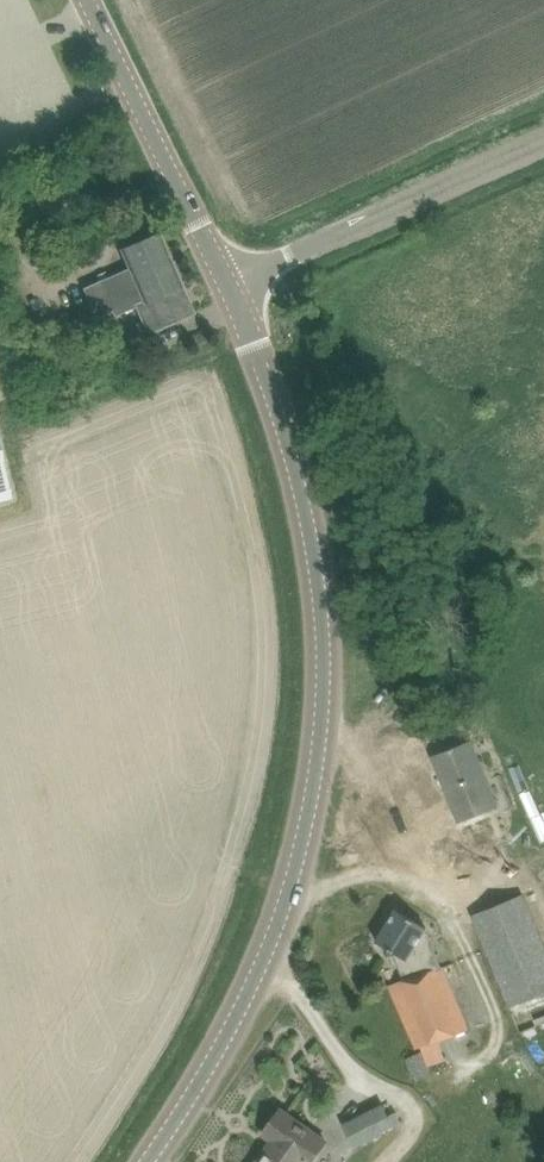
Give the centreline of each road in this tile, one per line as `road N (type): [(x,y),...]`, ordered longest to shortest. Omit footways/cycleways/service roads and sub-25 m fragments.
road 1 (tertiary): [(146,1161),(254,985),(301,847),(326,683),(315,557),(276,396),(226,282)]
road 2 (unclassified): [(226,282),(543,146)]
road 3 (tertiary): [(226,282),(89,0)]

